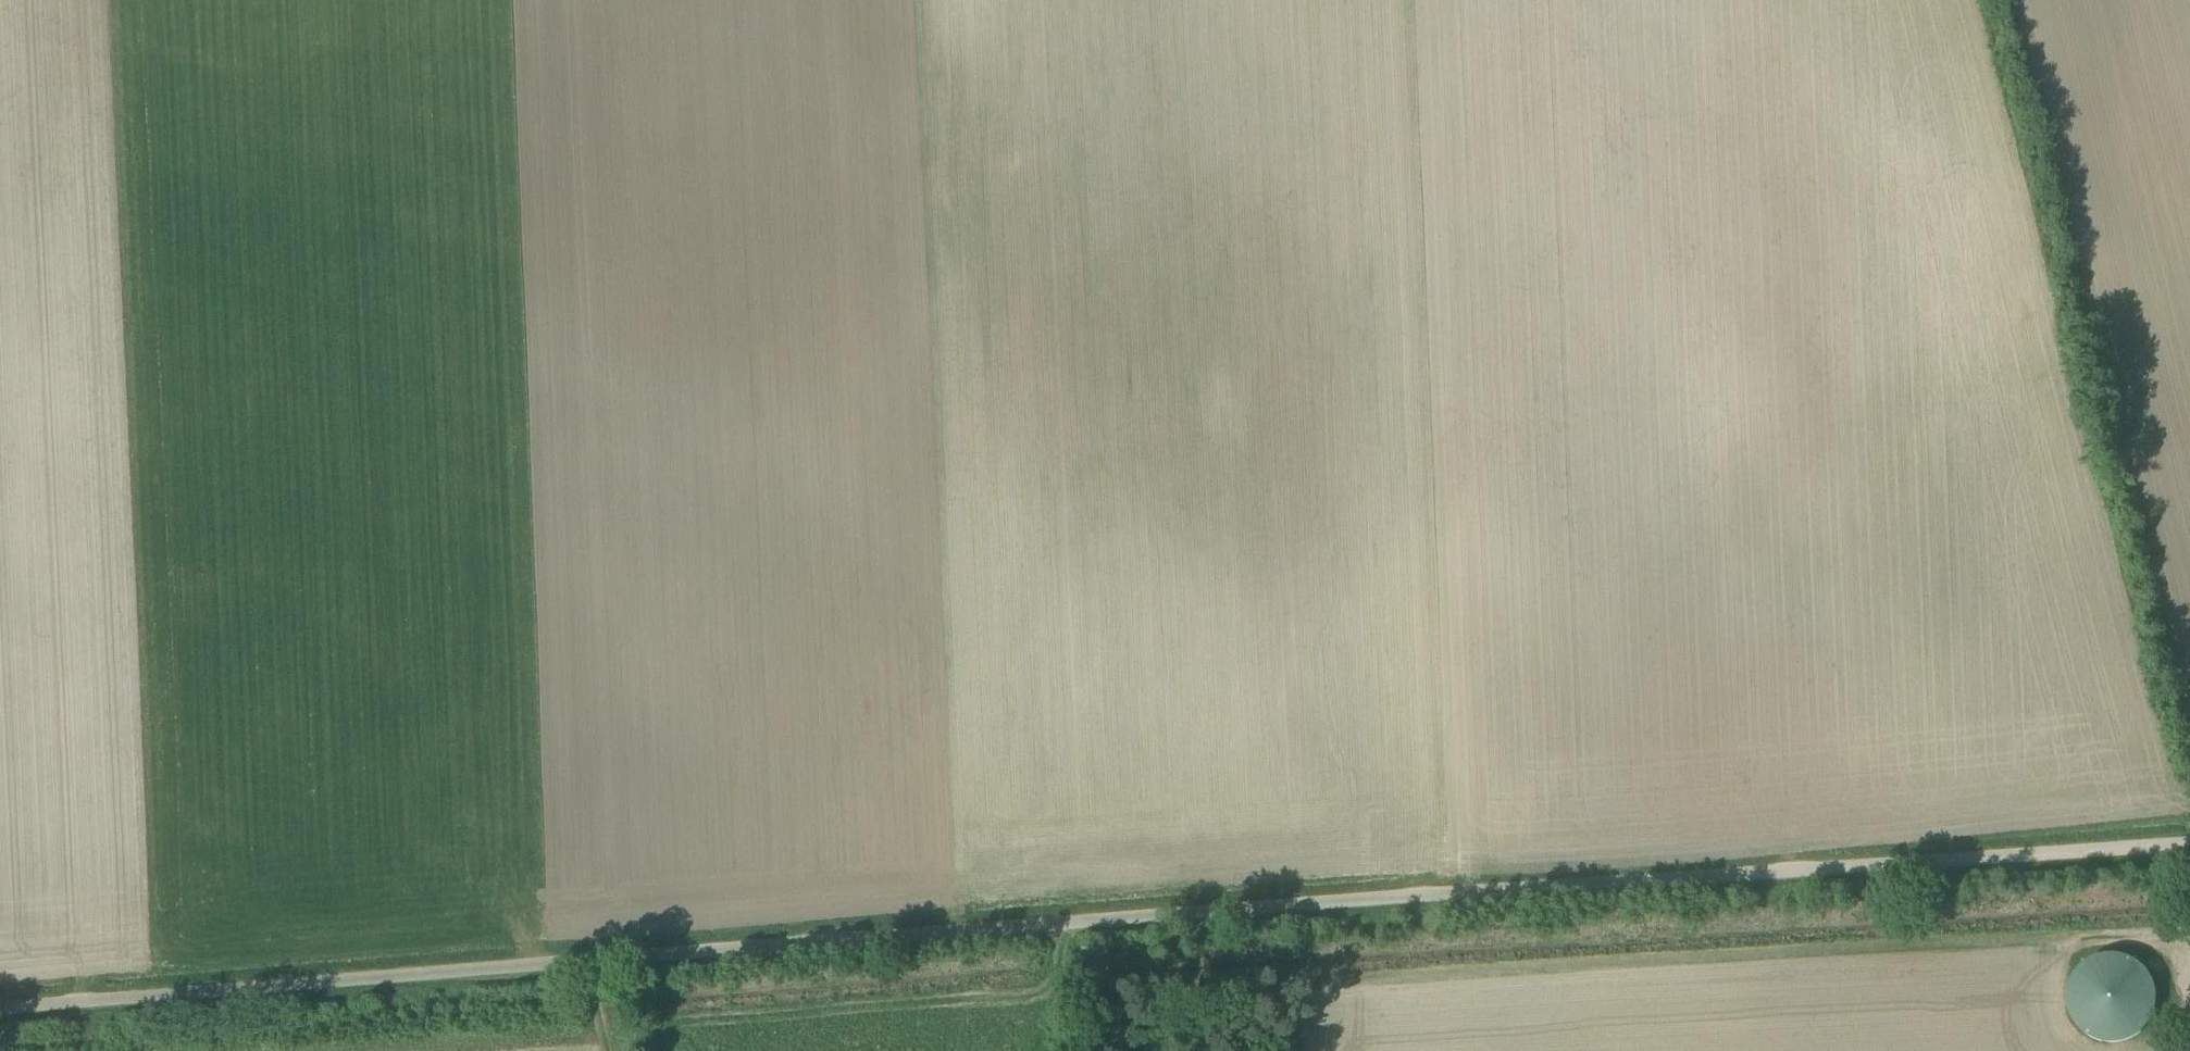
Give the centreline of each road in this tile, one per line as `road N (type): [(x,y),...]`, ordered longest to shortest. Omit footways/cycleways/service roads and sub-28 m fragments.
road 1 (unclassified): [(2189,849),(0,1018)]

